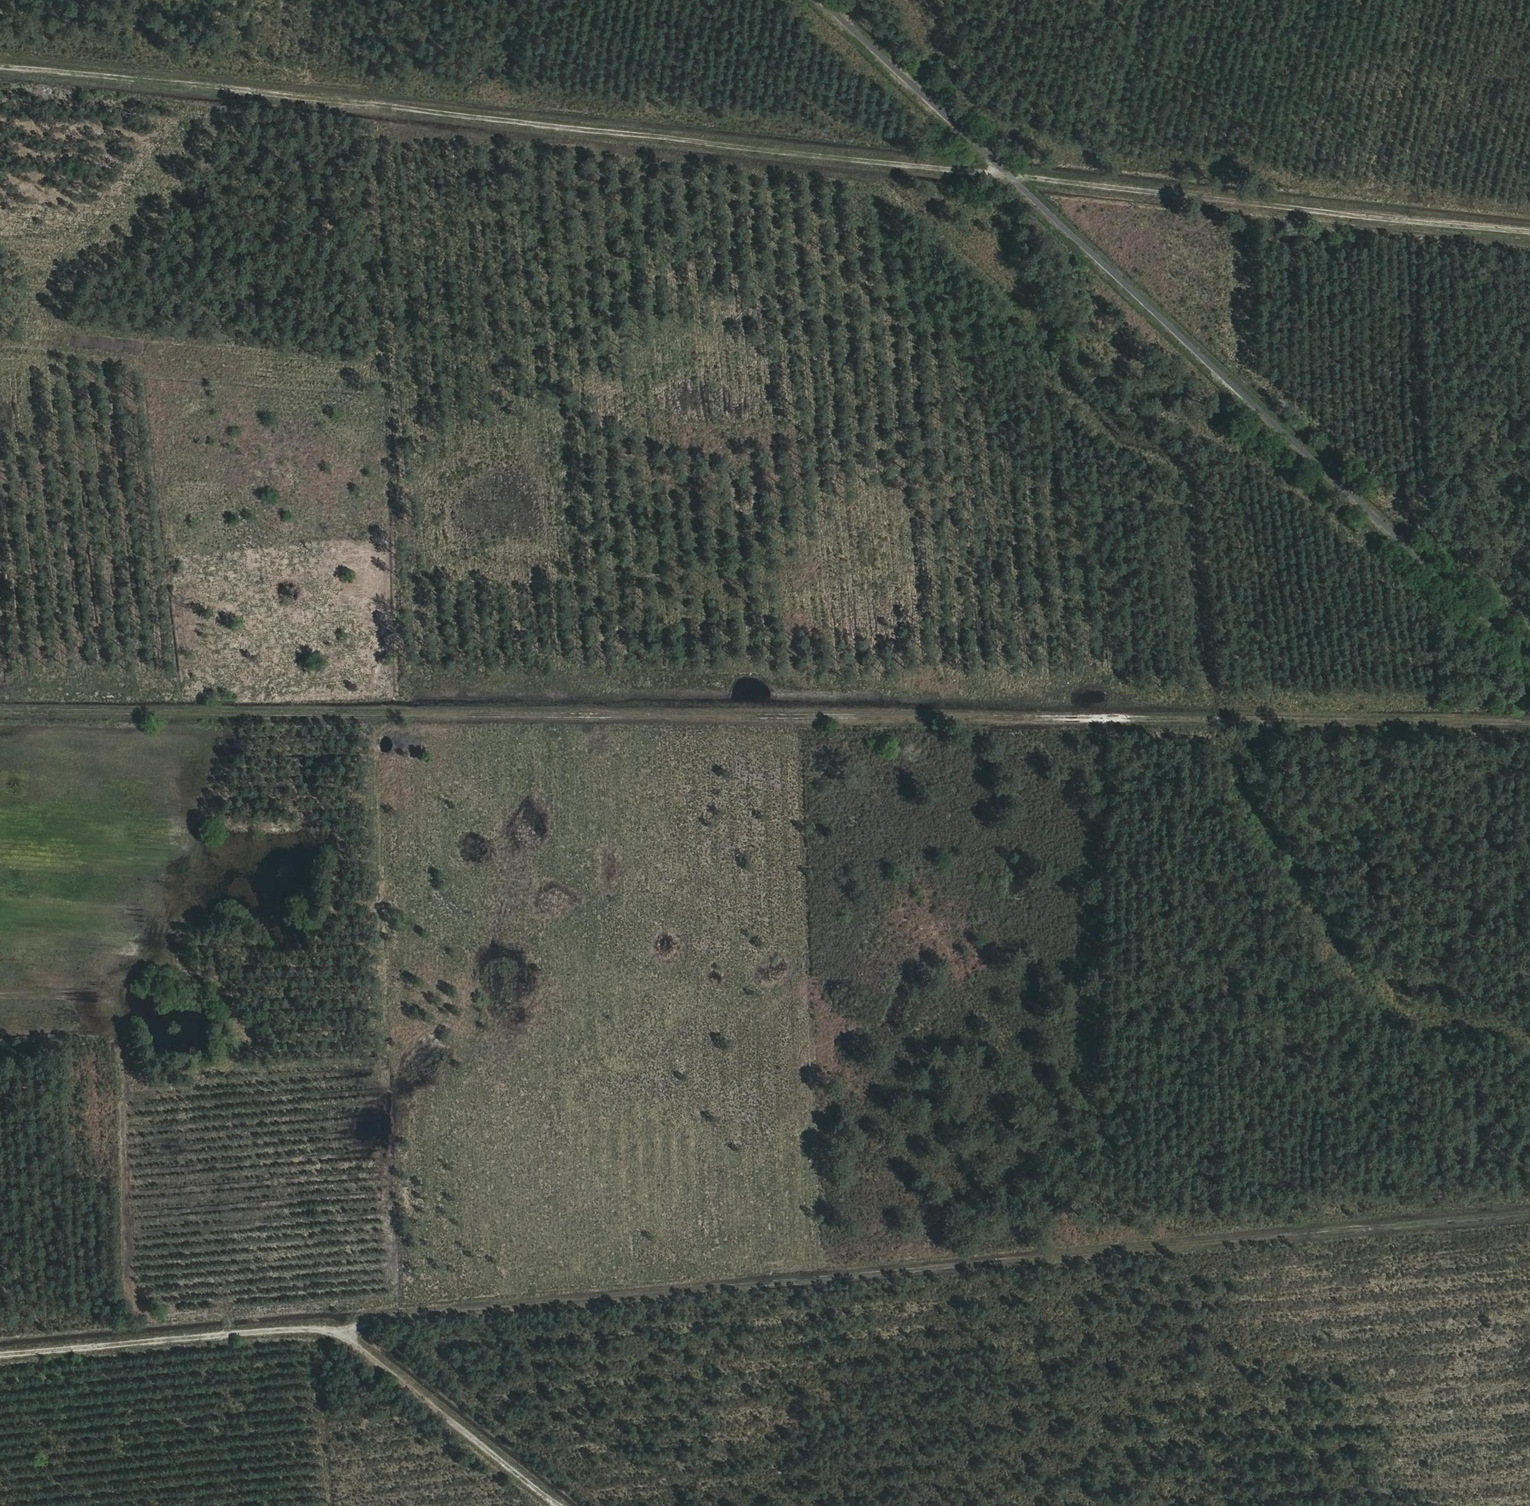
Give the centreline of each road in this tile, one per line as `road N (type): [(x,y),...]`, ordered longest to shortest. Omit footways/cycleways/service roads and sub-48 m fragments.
road 1 (track): [(0,63),(1529,234)]
road 2 (track): [(0,710),(1529,721)]
road 3 (track): [(344,1339),(360,1323),(1529,1215)]
road 4 (track): [(0,1354),(325,1329),(357,1345),(556,1505)]

